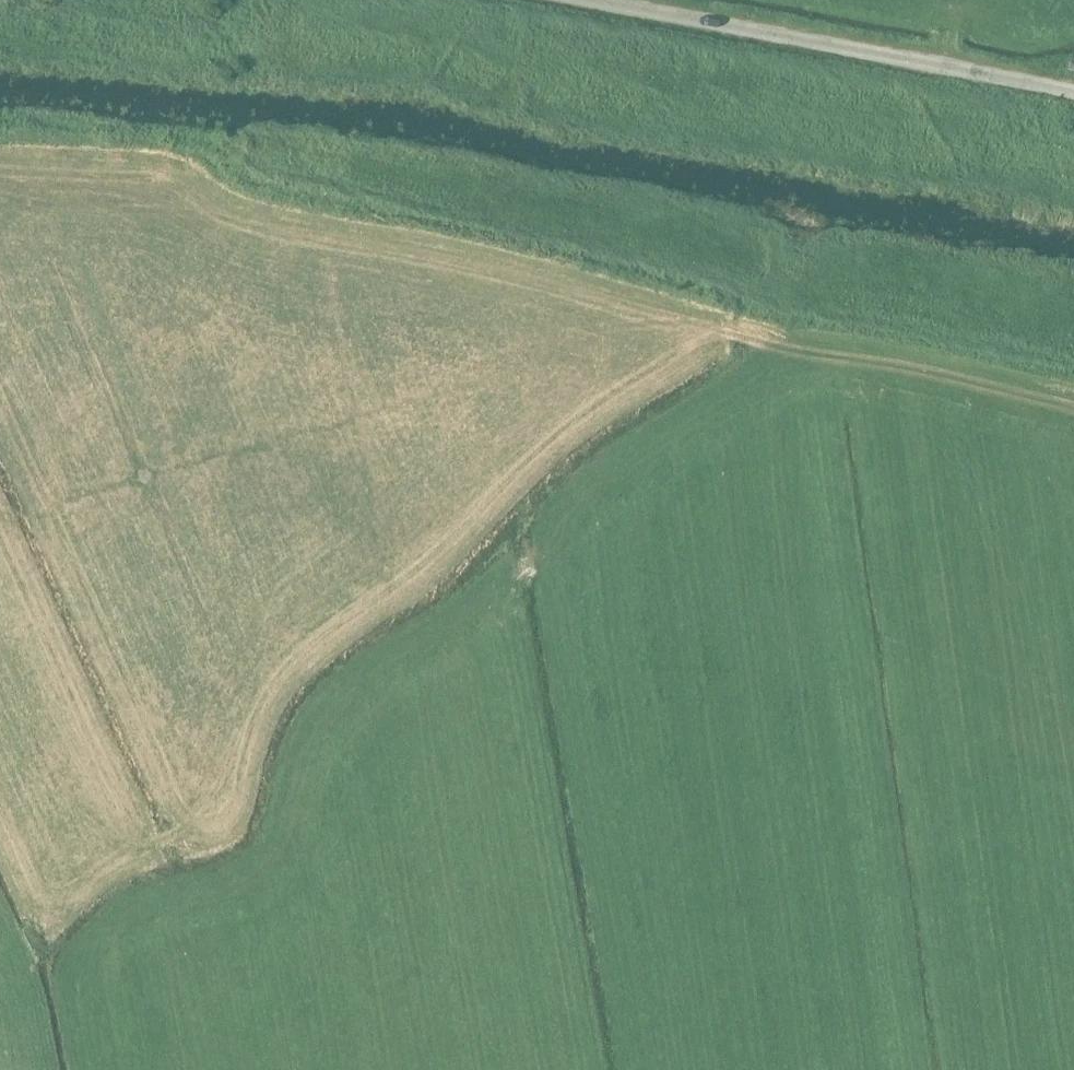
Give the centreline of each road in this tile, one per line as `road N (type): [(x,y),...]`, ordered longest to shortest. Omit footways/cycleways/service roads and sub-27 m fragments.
road 1 (unclassified): [(1073,94),(584,0)]

